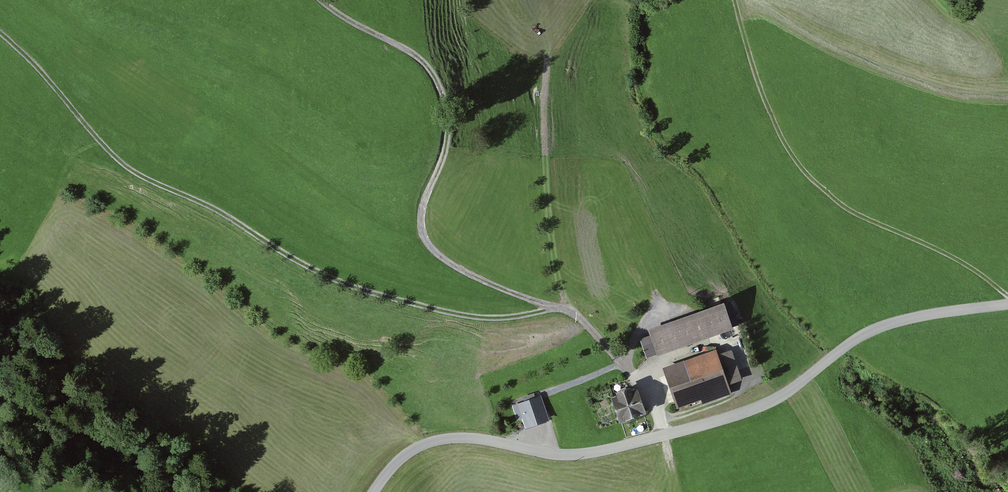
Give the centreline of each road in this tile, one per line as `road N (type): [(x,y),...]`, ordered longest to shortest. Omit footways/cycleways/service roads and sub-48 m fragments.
road 1 (tertiary): [(373,491),(434,441),(465,438),(568,456),(617,448),(749,413),(877,326),(1007,304)]
road 2 (track): [(565,308),(462,315),(339,283),(206,203),(124,166),(0,31)]
road 3 (track): [(320,0),(413,53),(439,80),(451,115),(447,153),(421,216),(435,252),(475,277),(565,308),(629,353),(655,381),(666,435)]
road 4 (track): [(734,0),(761,90),(802,168),(852,211),(952,256),(1007,296)]

